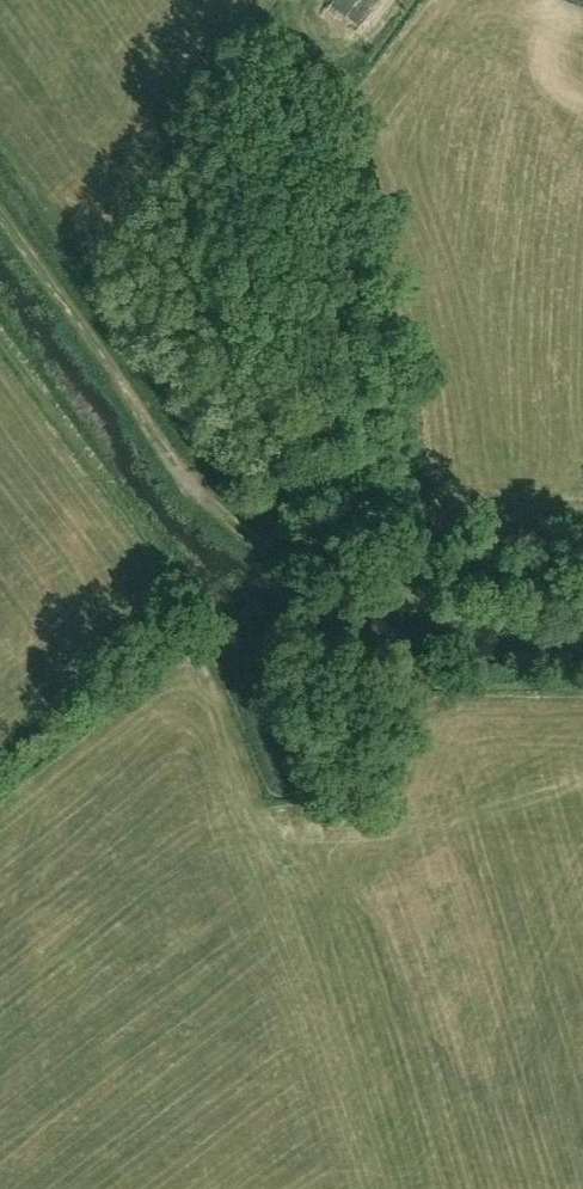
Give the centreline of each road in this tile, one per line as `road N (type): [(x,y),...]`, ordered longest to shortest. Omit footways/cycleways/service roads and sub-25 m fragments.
road 1 (track): [(0,213),(197,489),(270,550),(375,592),(582,608)]

